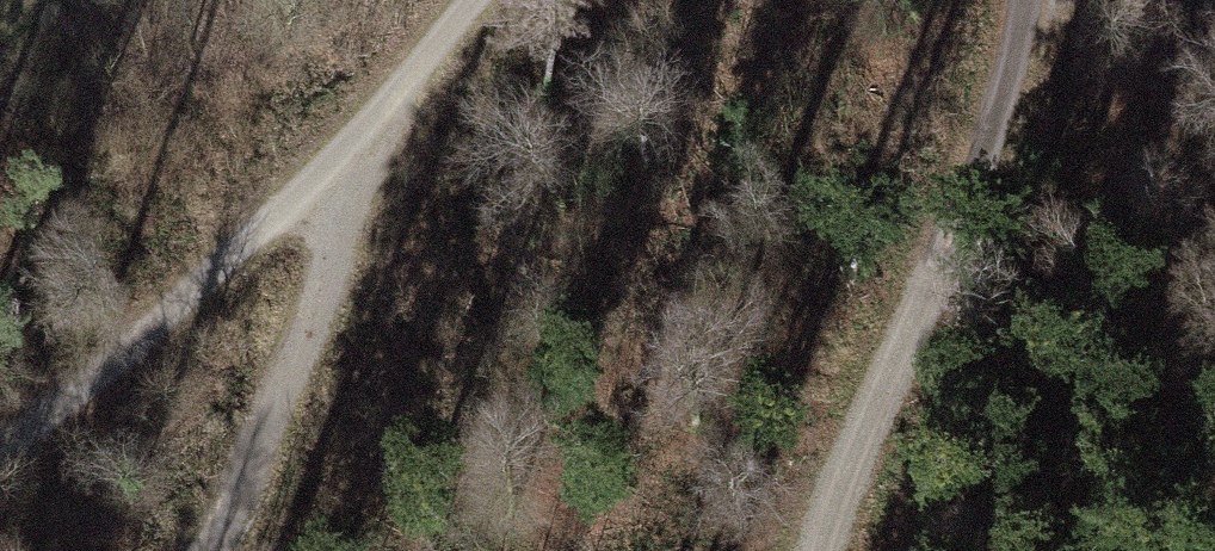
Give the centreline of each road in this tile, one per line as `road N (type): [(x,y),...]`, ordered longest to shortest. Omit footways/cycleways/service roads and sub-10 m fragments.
road 1 (track): [(0,456),(259,229),(481,0)]
road 2 (track): [(824,550),(995,118),(1024,0)]
road 3 (track): [(214,550),(317,299),(379,109)]

